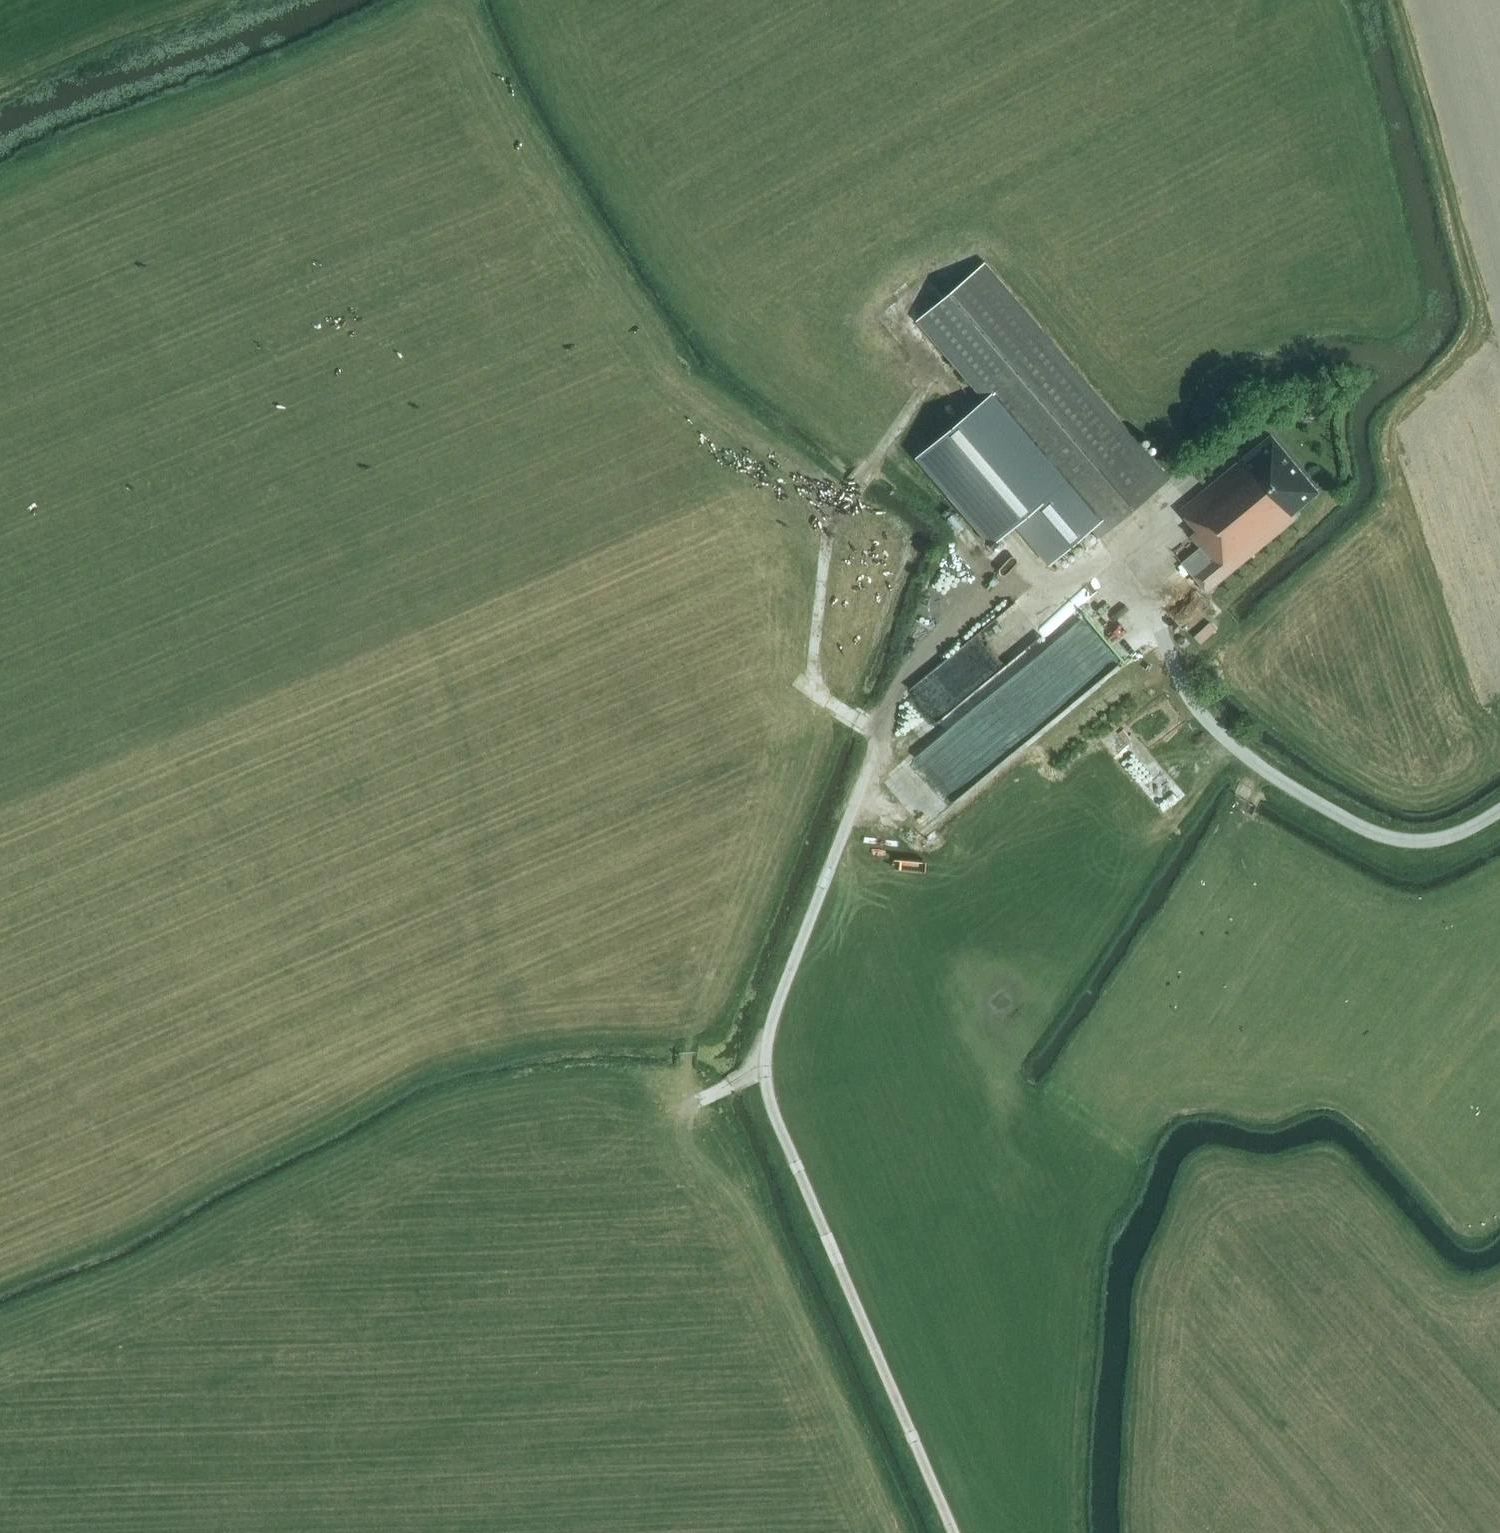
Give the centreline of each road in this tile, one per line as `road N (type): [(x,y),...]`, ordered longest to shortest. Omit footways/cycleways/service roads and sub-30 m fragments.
road 1 (track): [(1499,812),(1457,836),(1416,844),(1373,832),(1292,788),(1187,695),(1154,599),(1076,567),(1023,583),(902,681),(775,1008),(765,1077),(773,1114),(955,1532)]

